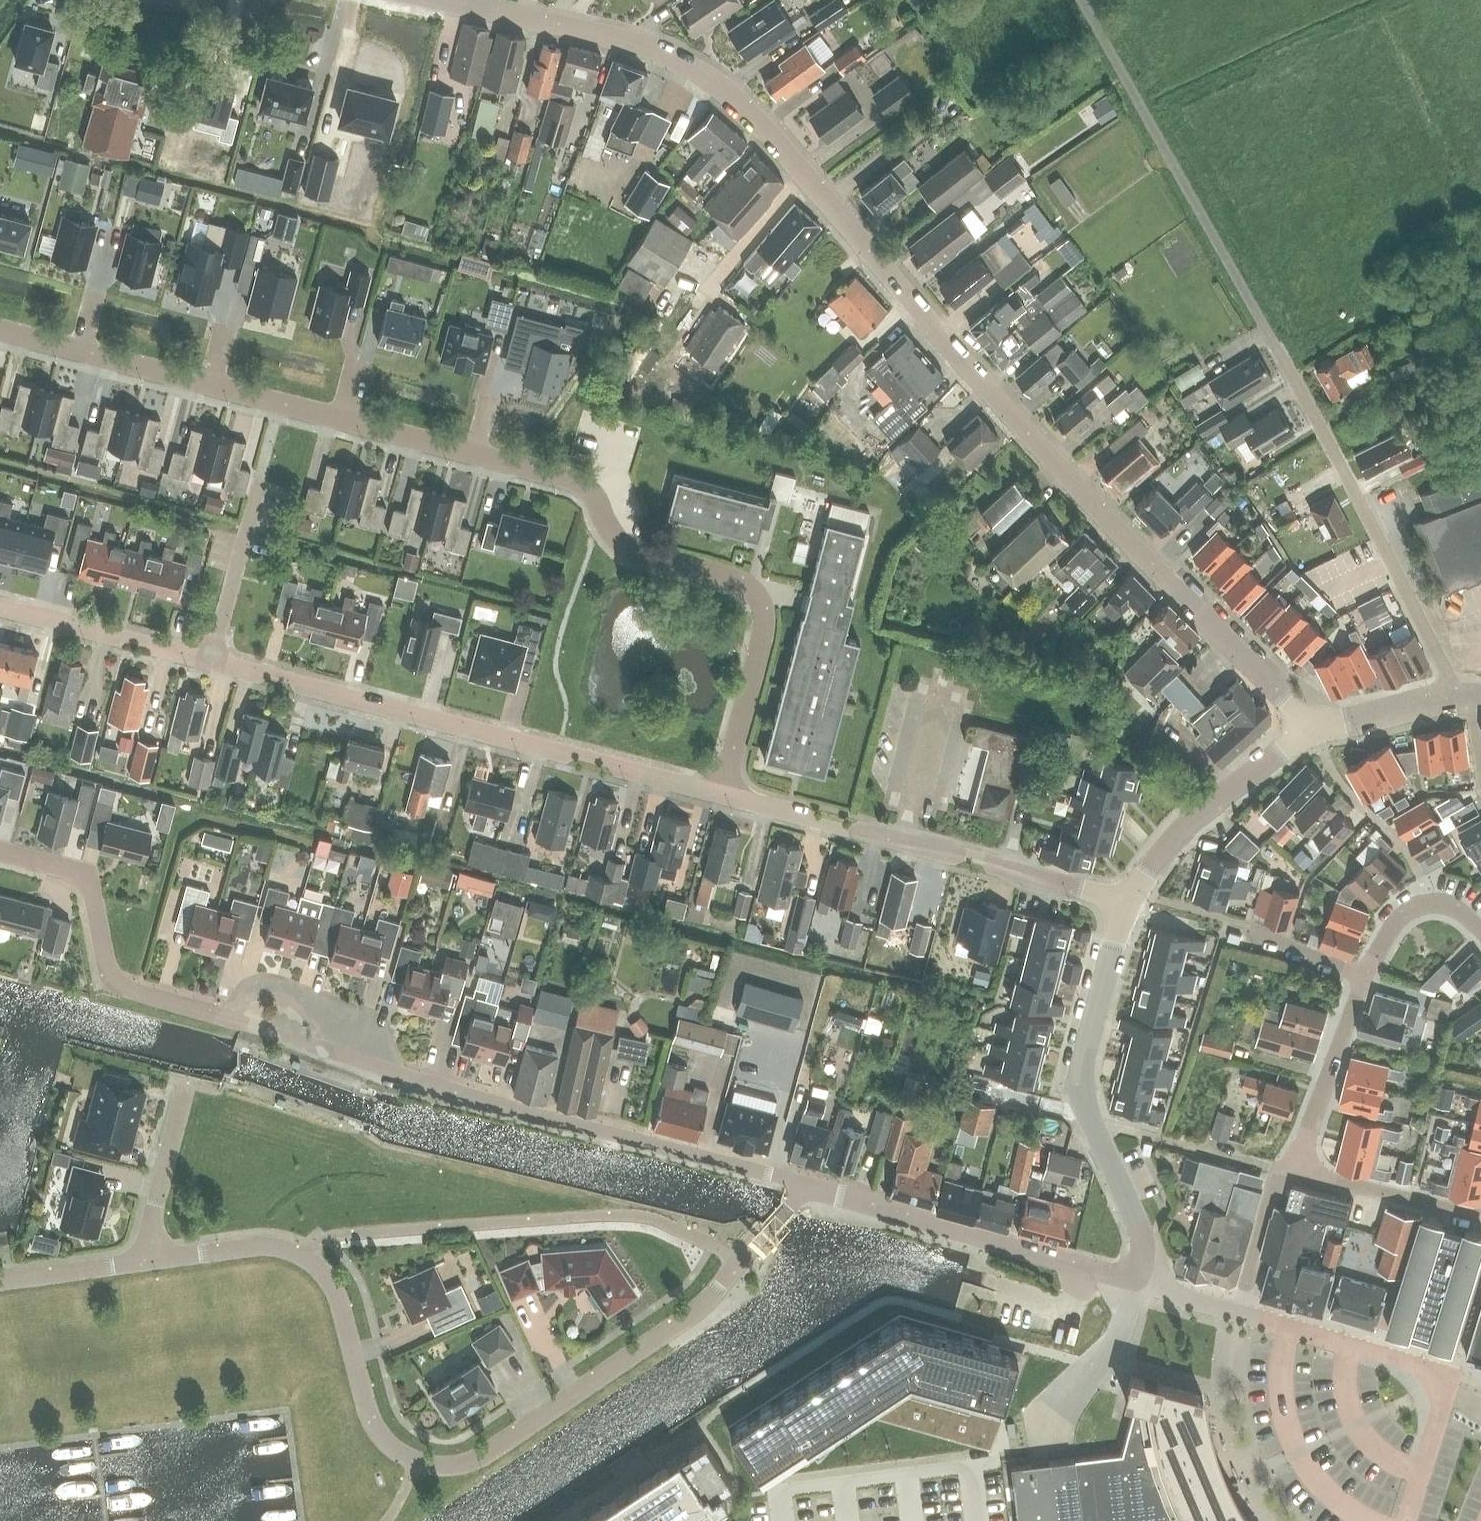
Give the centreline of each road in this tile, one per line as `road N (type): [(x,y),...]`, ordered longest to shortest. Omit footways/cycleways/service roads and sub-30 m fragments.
road 1 (tertiary): [(1314,731),(987,390),(749,108),(666,53),(532,21)]
road 2 (residential): [(808,1189),(124,989),(106,965),(84,879),(0,853)]
road 3 (residential): [(766,1231),(700,1309),(494,1451),(450,1467),(400,1454),(377,1432),(338,1298),(304,1259),(269,1246),(152,1260)]
road 4 (residential): [(1453,702),(1420,619),(1322,428),(1081,0)]
road 5 (residential): [(721,800),(760,647),(762,615),(753,595),(619,546),(574,483),(280,406)]
road 6 (residential): [(721,800),(212,665)]
road 7 (residential): [(1127,908),(721,800)]
road 8 (residential): [(1138,1283),(1139,1232),(1083,1104),(1080,1078),(1127,908)]
road 9 (residential): [(1138,1283),(808,1189)]
road 10 (residential): [(280,406),(0,332)]
road 11 (residential): [(280,406),(212,665)]
road 12 (residential): [(1127,908),(1205,809),(1314,731)]
road 13 (residential): [(1444,1391),(1419,1367),(1238,1314)]
road 14 (residential): [(212,665),(0,608)]
road 15 (residential): [(1285,1172),(1365,980)]
road 16 (residential): [(1480,1216),(1285,1172)]
road 17 (residential): [(152,1260),(148,1230),(186,1087)]
road 18 (residential): [(1365,980),(1392,928),(1418,907),(1446,905),(1480,937)]
road 19 (residential): [(152,1260),(0,1281)]
road 20 (residential): [(1238,1314),(1275,1181),(1285,1172)]
road 21 (residential): [(1231,924),(1365,980)]
road 22 (tertiary): [(1314,731),(1453,702)]
road 23 (unclassified): [(1406,1520),(1444,1391)]

